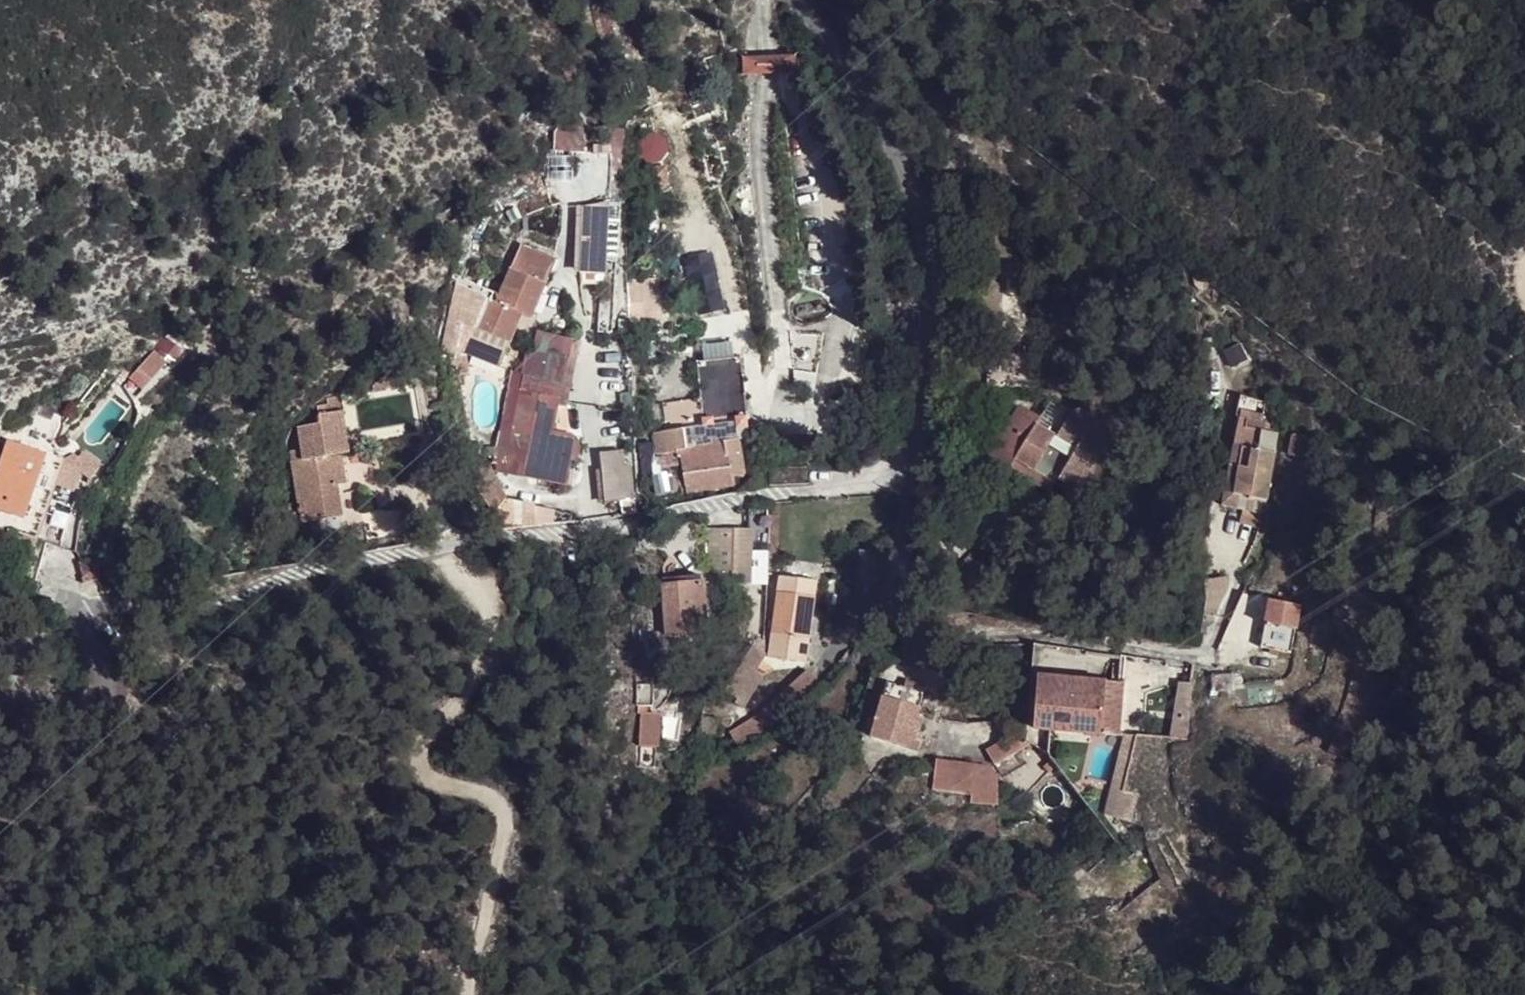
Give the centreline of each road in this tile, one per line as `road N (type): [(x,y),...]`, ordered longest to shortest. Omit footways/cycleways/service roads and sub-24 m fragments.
road 1 (unclassified): [(907,479),(328,565),(217,601),(102,603),(86,623),(97,692),(80,703),(0,700)]
road 2 (track): [(437,552),(488,618),(491,656),(413,745),(422,778),(448,797),(489,798),(504,816),(463,994)]
road 3 (residential): [(797,0),(883,132),(915,198),(926,296),(922,411),(907,479)]

